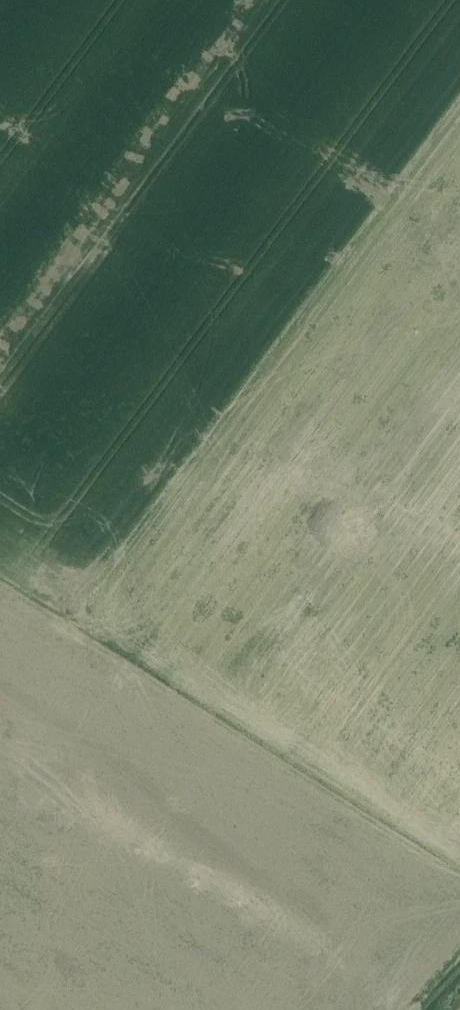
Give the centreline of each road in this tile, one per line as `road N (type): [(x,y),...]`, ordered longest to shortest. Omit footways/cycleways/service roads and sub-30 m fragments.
road 1 (residential): [(459,859),(349,1009)]

